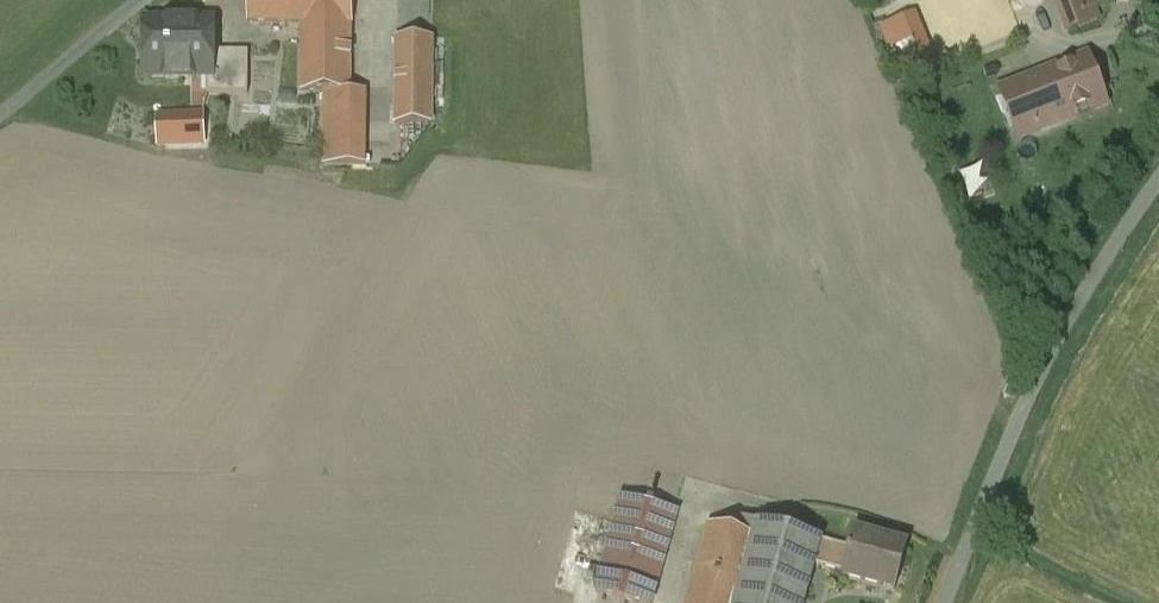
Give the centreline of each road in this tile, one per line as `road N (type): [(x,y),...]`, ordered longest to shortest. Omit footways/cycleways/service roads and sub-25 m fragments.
road 1 (unclassified): [(1158,173),(1029,384),(938,602)]

